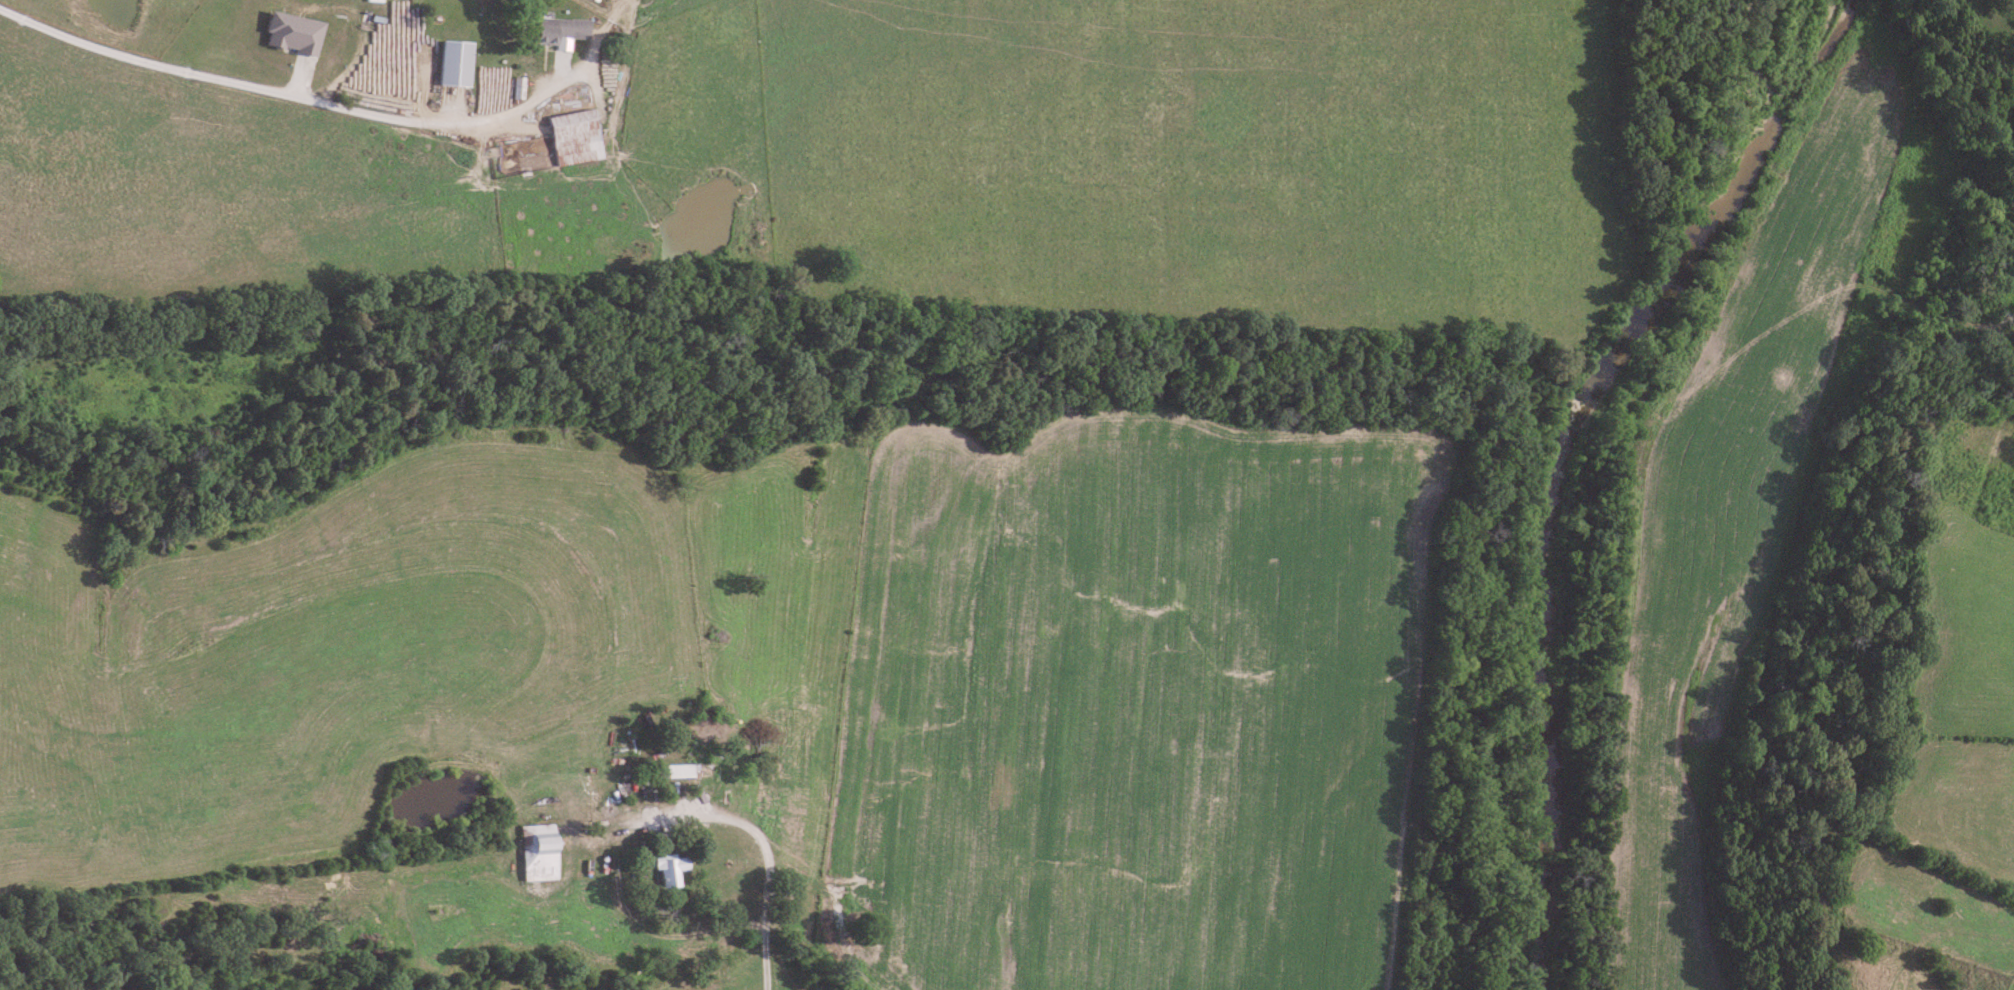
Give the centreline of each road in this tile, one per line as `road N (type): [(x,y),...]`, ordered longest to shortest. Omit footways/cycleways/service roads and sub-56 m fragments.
road 1 (residential): [(528,122),(176,57),(9,0)]

